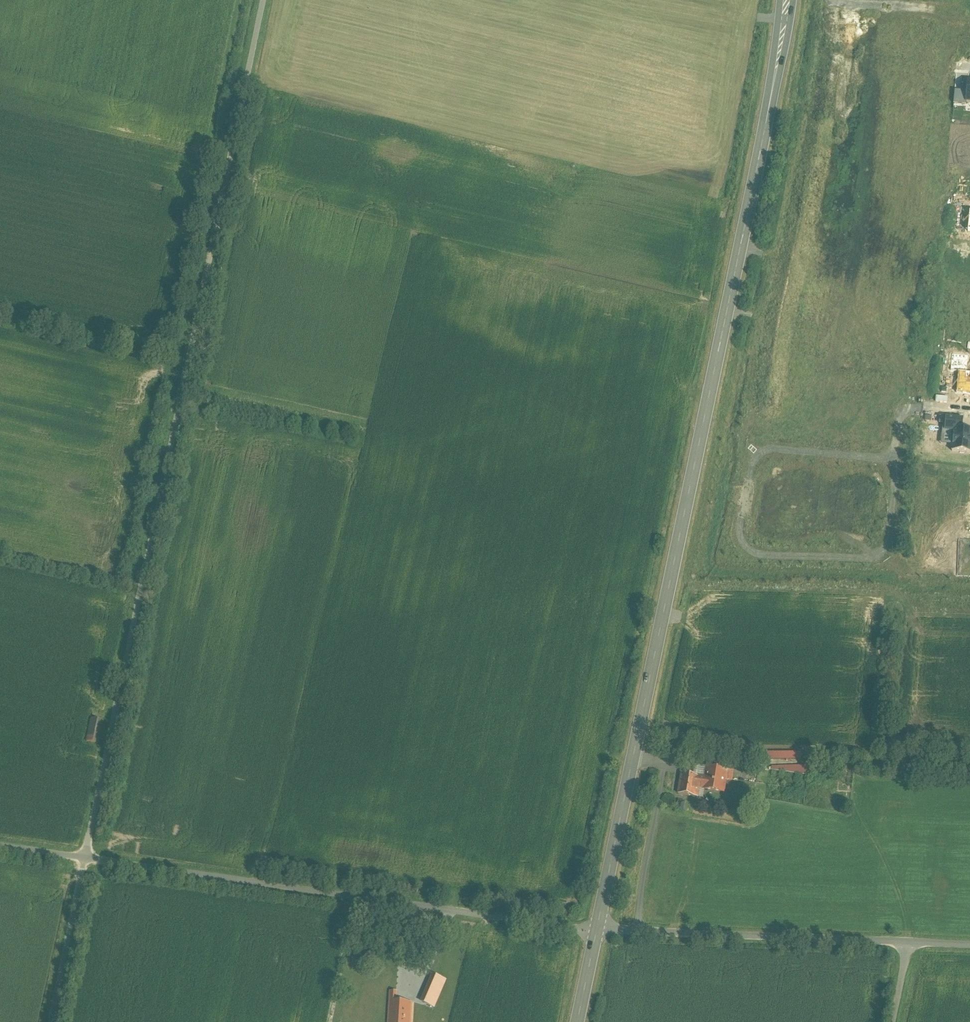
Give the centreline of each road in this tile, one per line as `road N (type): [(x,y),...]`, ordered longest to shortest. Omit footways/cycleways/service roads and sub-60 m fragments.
road 1 (primary): [(597,931),(767,123),(786,0)]
road 2 (unclassified): [(265,0),(85,859)]
road 3 (unclassified): [(85,859),(597,931)]
road 4 (unclassified): [(597,931),(969,944)]
road 5 (track): [(85,859),(51,1021)]

